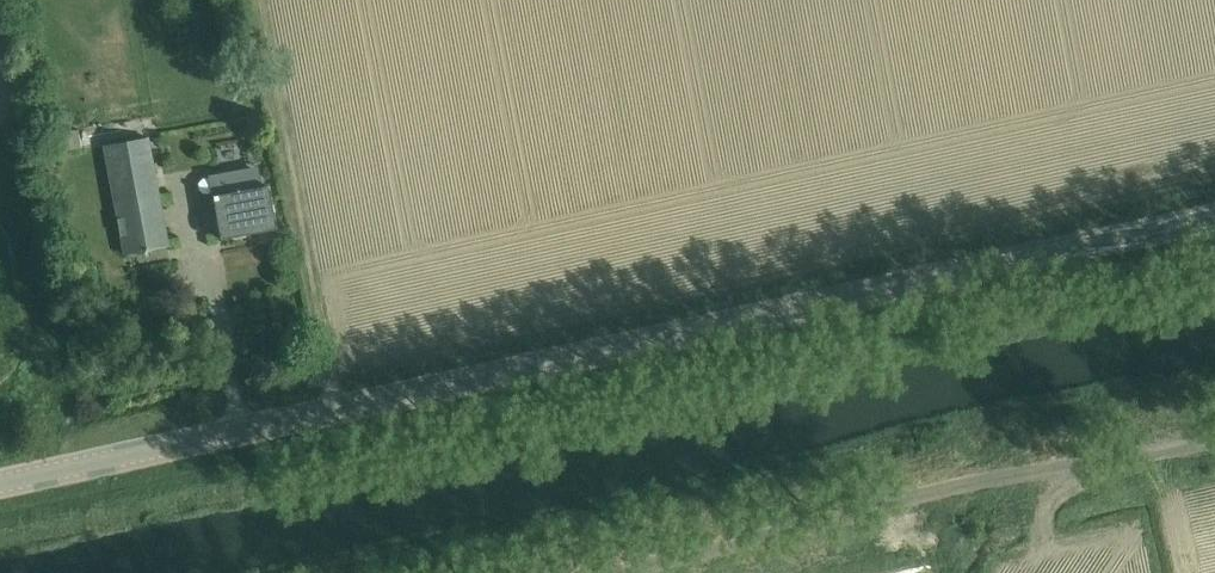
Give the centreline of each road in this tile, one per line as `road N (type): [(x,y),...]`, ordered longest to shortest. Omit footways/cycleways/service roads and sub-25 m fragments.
road 1 (tertiary): [(0,485),(1214,220)]
road 2 (track): [(613,572),(1214,440)]
road 3 (track): [(347,410),(267,0)]

